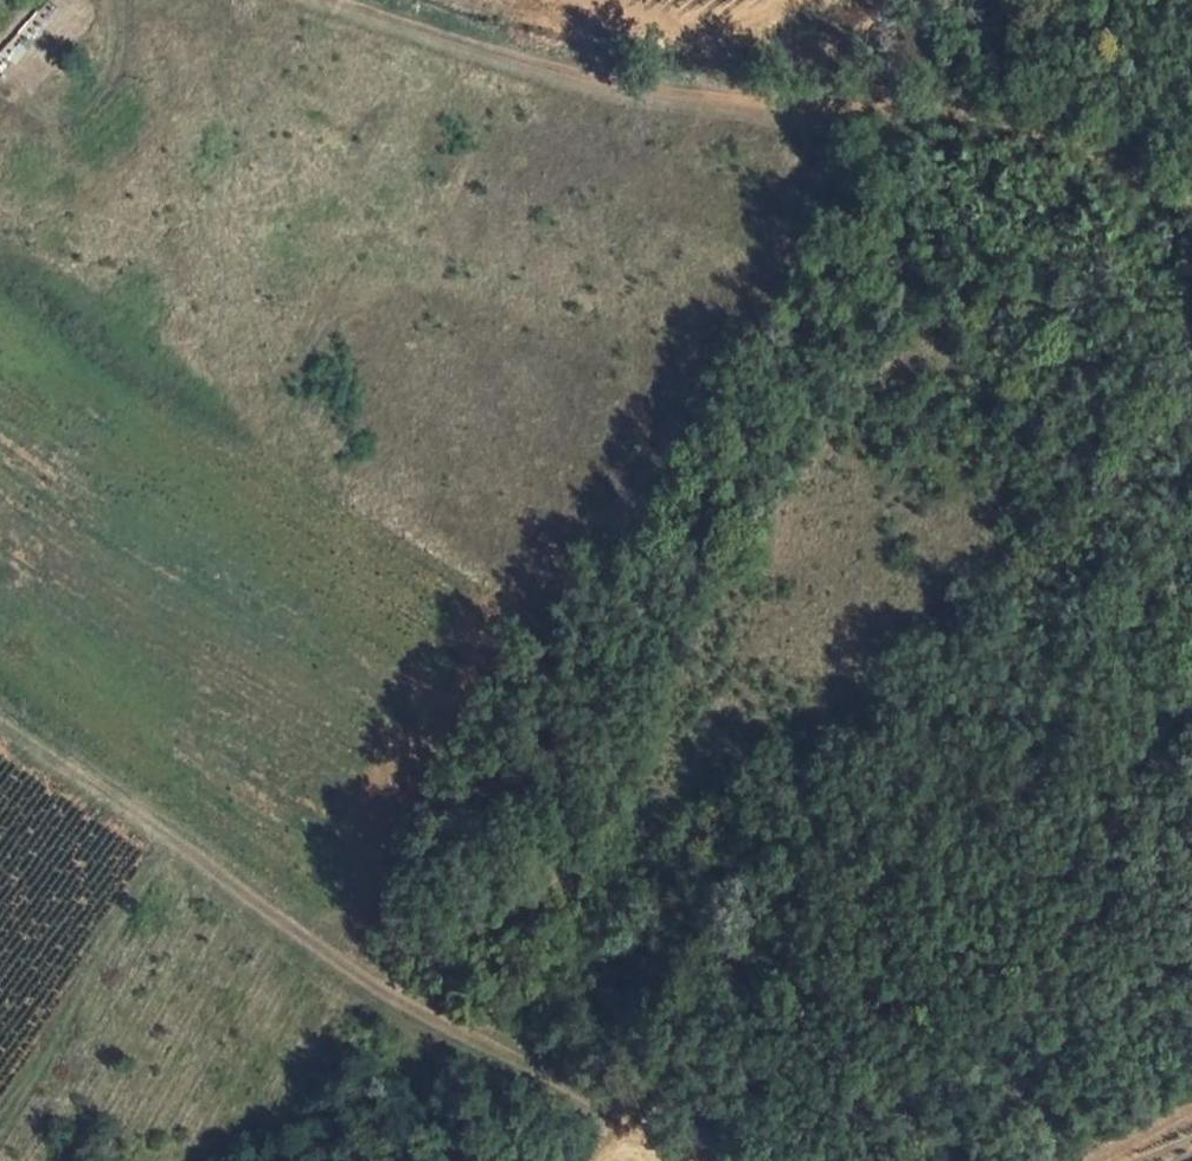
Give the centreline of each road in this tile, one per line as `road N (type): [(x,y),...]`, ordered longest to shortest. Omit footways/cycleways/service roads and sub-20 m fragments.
road 1 (track): [(337,0),(648,87),(989,128),(1140,176),(1191,203)]
road 2 (track): [(703,1160),(320,946),(0,728)]

